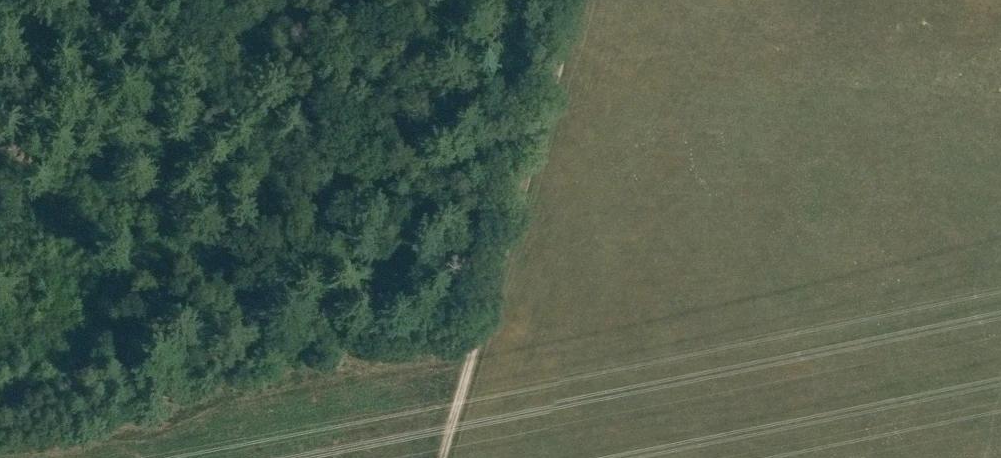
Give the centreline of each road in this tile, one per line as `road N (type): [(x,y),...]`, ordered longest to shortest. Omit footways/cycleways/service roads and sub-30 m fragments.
road 1 (track): [(514,217),(442,457)]
road 2 (track): [(579,0),(514,217)]

